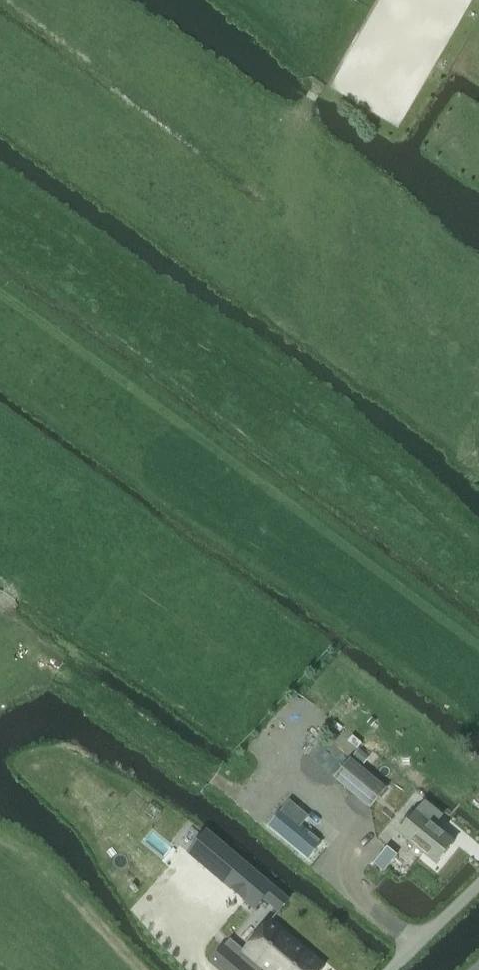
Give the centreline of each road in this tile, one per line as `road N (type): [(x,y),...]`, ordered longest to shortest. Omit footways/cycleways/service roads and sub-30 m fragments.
road 1 (unclassified): [(478,885),(386,969)]

